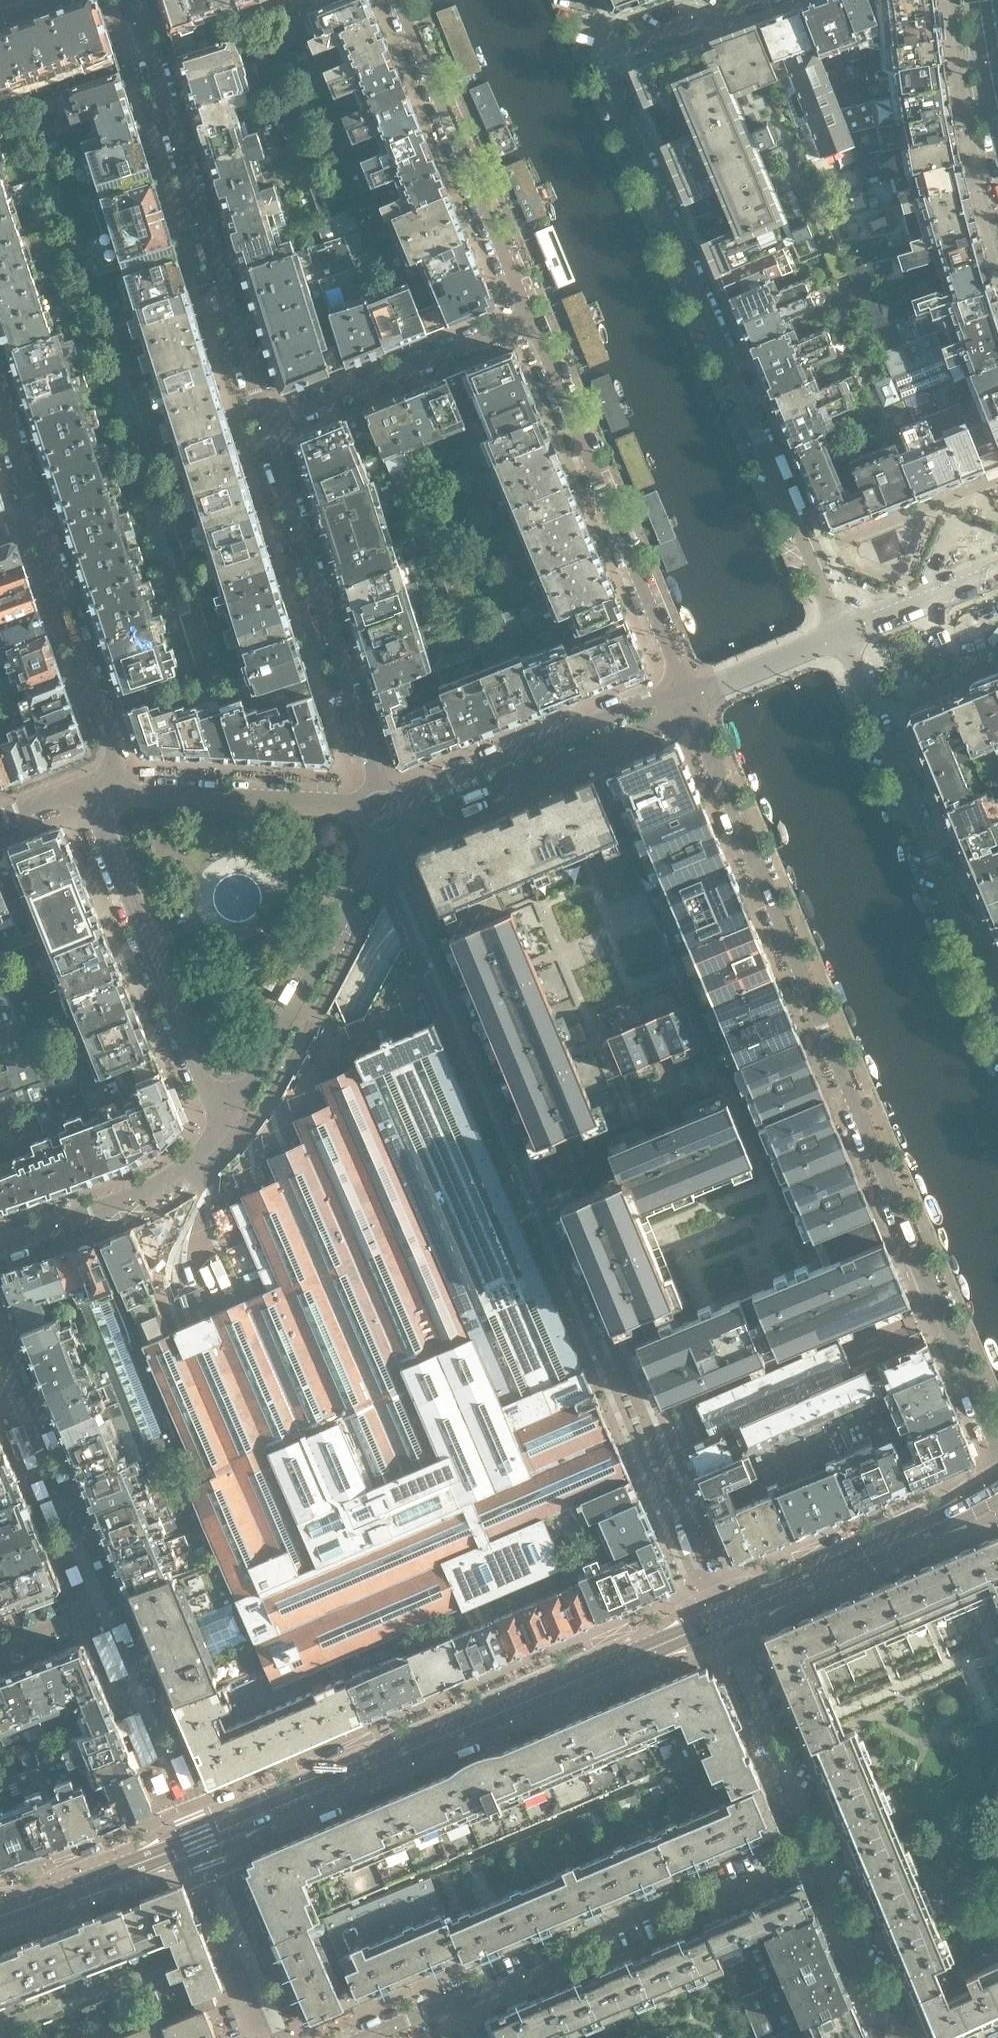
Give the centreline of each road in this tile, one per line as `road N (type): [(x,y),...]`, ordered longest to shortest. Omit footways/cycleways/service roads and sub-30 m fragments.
road 1 (residential): [(687,701),(997,1447)]
road 2 (tertiary): [(0,1916),(724,1617)]
road 3 (residential): [(845,637),(601,53)]
road 4 (residential): [(261,429),(133,0)]
road 5 (residential): [(997,1026),(845,637)]
road 6 (residential): [(528,324),(687,701)]
road 7 (residential): [(382,808),(261,429)]
road 8 (residential): [(819,1856),(700,1906),(676,1904),(611,1931),(598,1952),(489,1996),(461,1995)]
road 9 (residential): [(110,791),(110,856),(224,1137)]
road 10 (residential): [(224,1137),(382,808)]
road 11 (residential): [(394,0),(528,324)]
road 12 (residential): [(382,808),(421,813),(654,724),(687,701)]
road 13 (residential): [(687,701),(646,700),(412,785),(382,808)]
road 14 (tertiary): [(724,1617),(997,1491)]
road 15 (residential): [(261,429),(528,324)]
road 16 (residential): [(33,518),(112,744),(110,791)]
road 17 (residential): [(382,808),(110,791)]
road 18 (residential): [(819,1856),(724,1617)]
road 19 (residential): [(0,1247),(179,1174),(224,1137)]
road 20 (residential): [(894,2037),(819,1856)]
road 21 (residential): [(687,701),(845,637)]
road 22 (residential): [(845,637),(997,576)]
road 23 (residential): [(746,0),(601,53)]
road 24 (tertiary): [(975,0),(997,137)]

